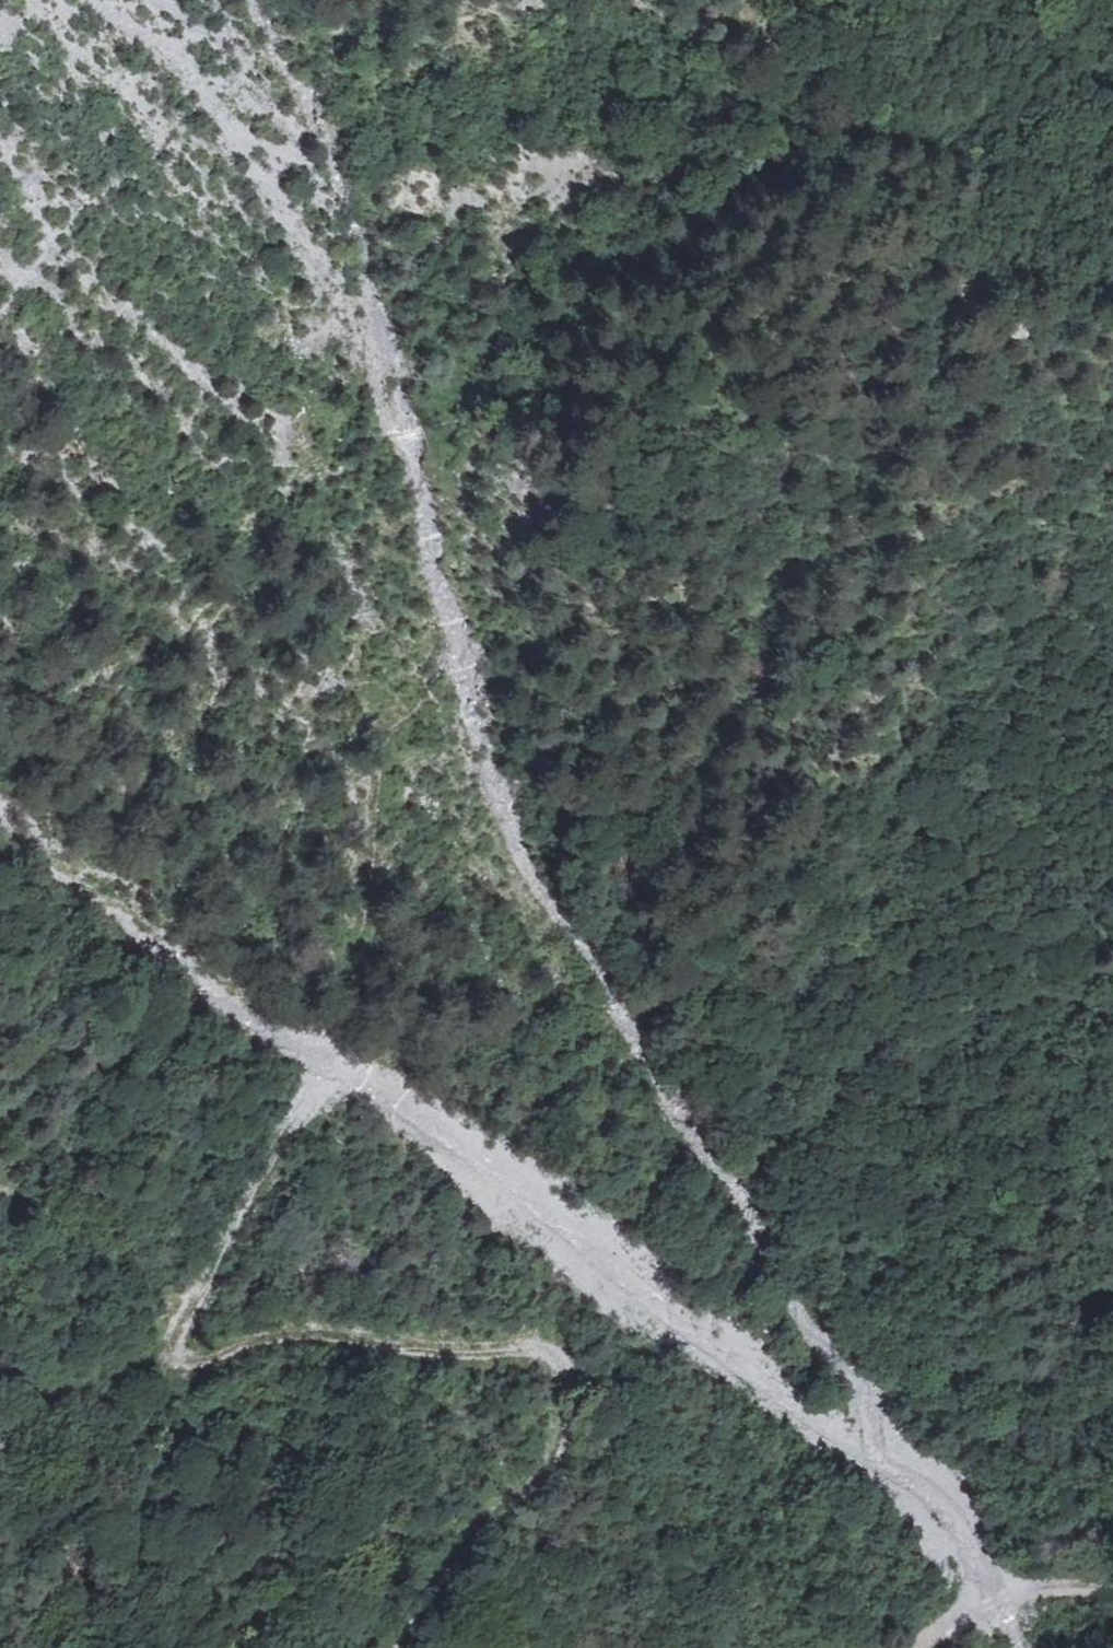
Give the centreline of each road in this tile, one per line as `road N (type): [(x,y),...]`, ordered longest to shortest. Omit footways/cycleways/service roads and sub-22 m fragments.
road 1 (track): [(1112,1587),(1074,1583),(995,1593),(914,1647)]

